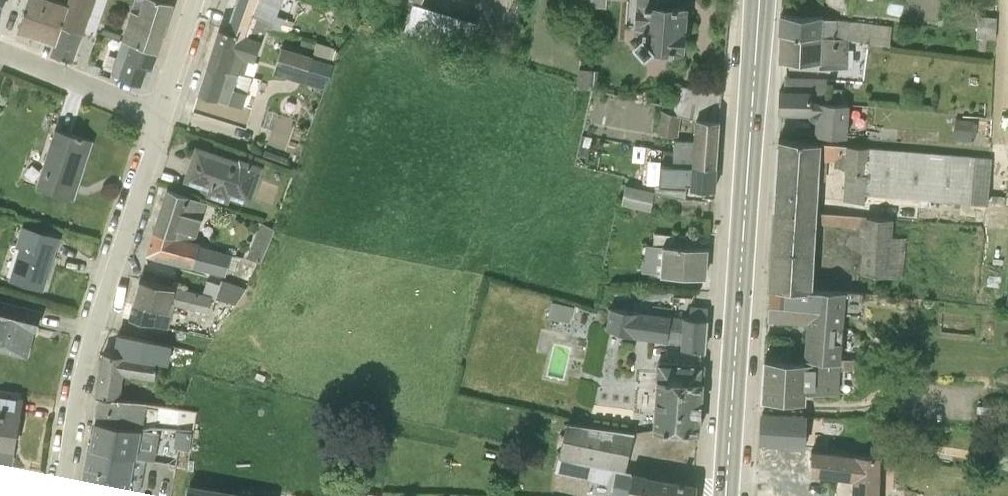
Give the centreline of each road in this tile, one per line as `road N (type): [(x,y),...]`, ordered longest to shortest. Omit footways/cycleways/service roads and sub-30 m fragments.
road 1 (secondary): [(758,0),(725,495)]
road 2 (residential): [(161,115),(91,333),(58,495)]
road 3 (residential): [(161,115),(0,52)]
road 4 (residential): [(198,0),(161,115)]

